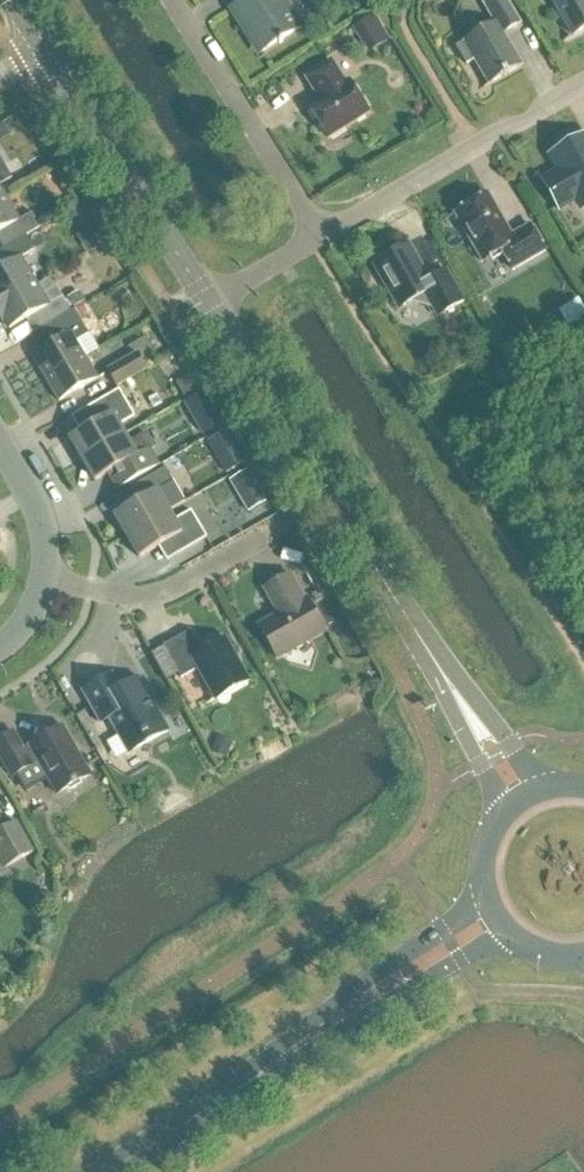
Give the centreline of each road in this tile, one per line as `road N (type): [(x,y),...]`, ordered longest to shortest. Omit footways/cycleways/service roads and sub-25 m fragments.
road 1 (tertiary): [(436,667),(206,302)]
road 2 (primary): [(485,895),(473,914),(386,968),(233,1094)]
road 3 (primary): [(233,1094),(513,941)]
road 4 (residential): [(321,240),(583,86)]
road 5 (tertiary): [(206,302),(44,52)]
road 6 (residential): [(321,240),(171,0)]
road 7 (residential): [(49,588),(141,603),(279,525)]
road 8 (tertiary): [(436,667),(498,796),(500,824)]
road 9 (tertiary): [(550,792),(528,779),(436,667)]
road 10 (residential): [(49,588),(34,510),(0,448)]
road 11 (primary): [(110,1171),(233,1094)]
road 12 (residential): [(206,302),(321,240)]

